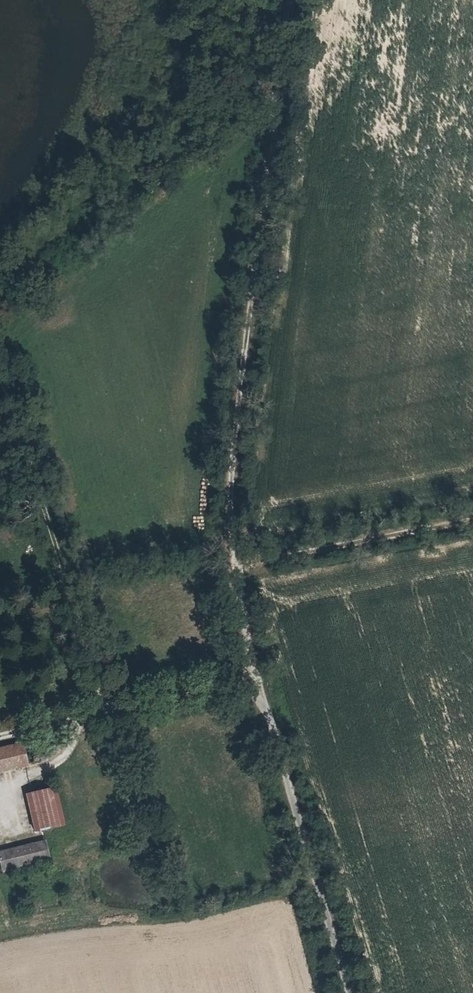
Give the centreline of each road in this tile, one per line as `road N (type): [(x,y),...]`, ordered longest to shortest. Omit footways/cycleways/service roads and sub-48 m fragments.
road 1 (track): [(292,0),(227,503),(254,678)]
road 2 (track): [(279,111),(214,130),(0,316)]
road 3 (unclassified): [(254,678),(346,992)]
road 4 (track): [(234,571),(472,525)]

